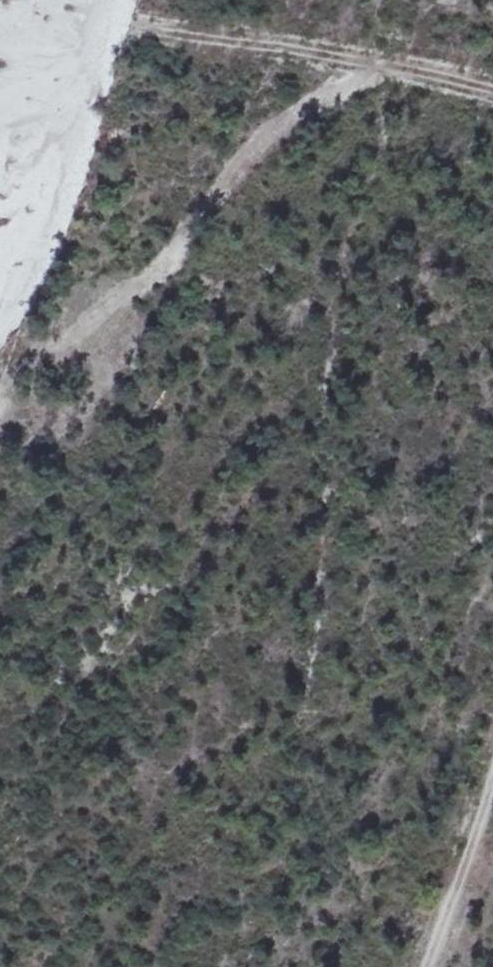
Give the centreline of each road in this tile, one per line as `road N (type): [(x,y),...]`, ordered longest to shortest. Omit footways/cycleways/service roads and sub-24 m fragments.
road 1 (track): [(426,966),(492,770)]

